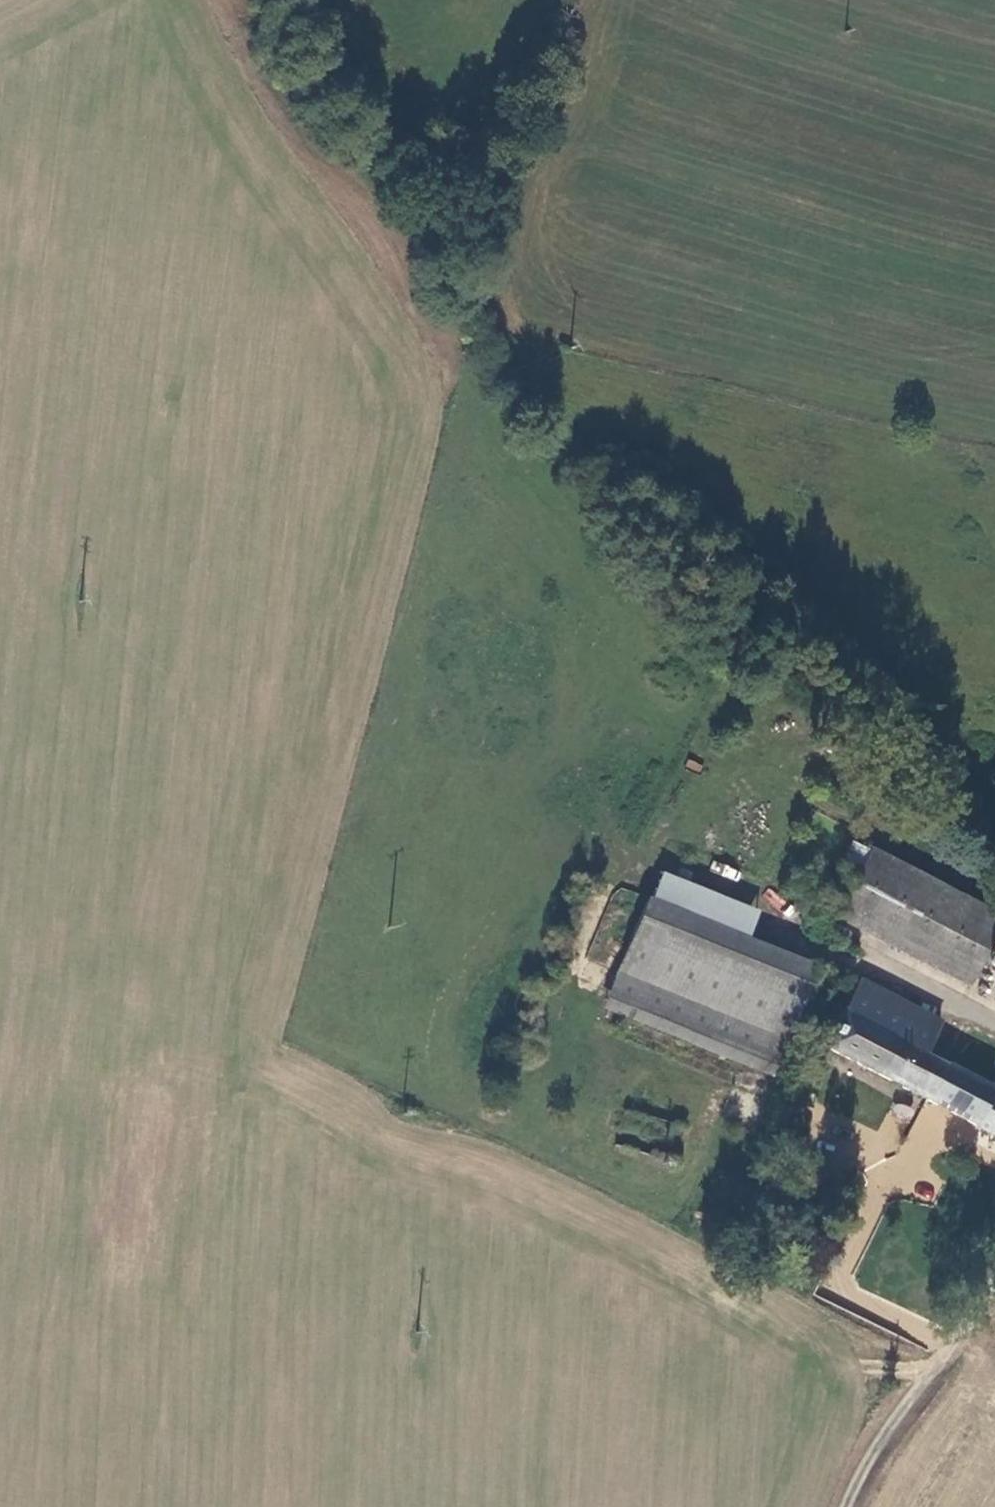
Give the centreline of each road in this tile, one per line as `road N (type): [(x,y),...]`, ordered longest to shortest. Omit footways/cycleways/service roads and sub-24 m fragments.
road 1 (unclassified): [(994,1278),(874,1446),(849,1506)]

